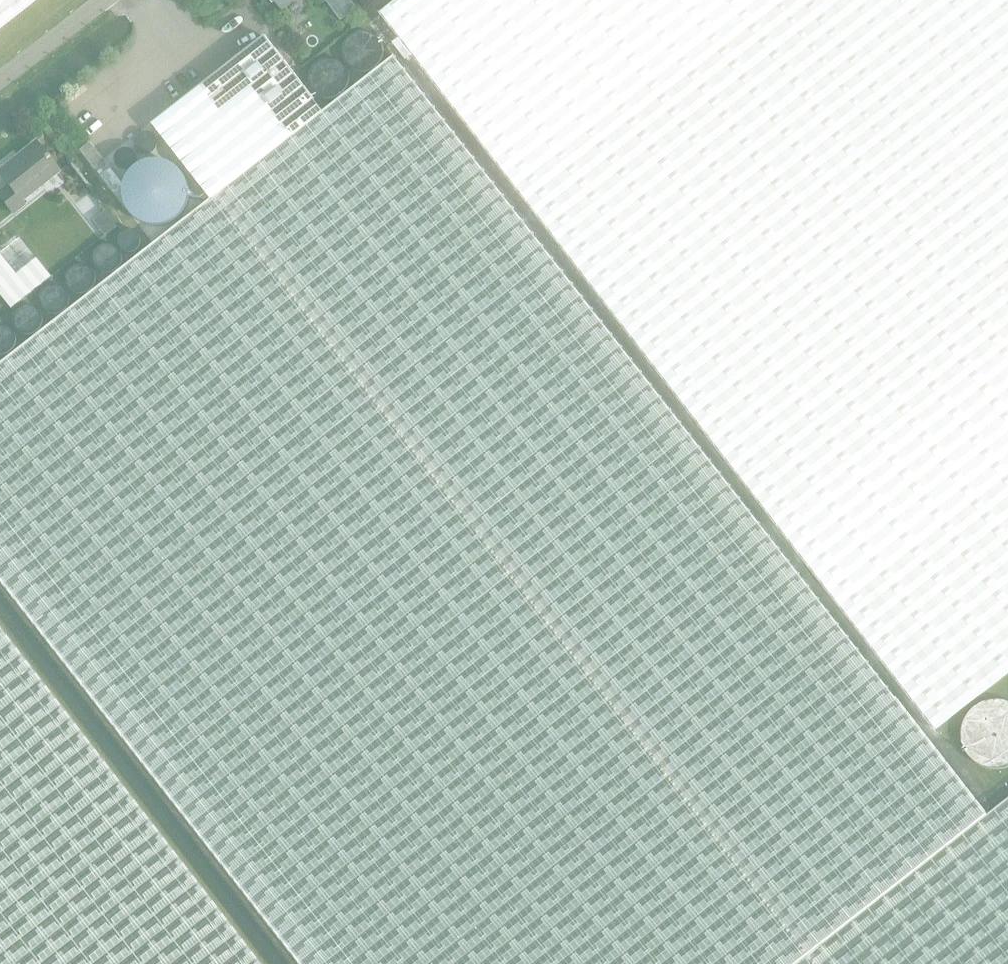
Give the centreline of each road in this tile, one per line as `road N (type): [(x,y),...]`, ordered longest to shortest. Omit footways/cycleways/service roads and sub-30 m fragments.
road 1 (unclassified): [(102,0),(0,79)]

